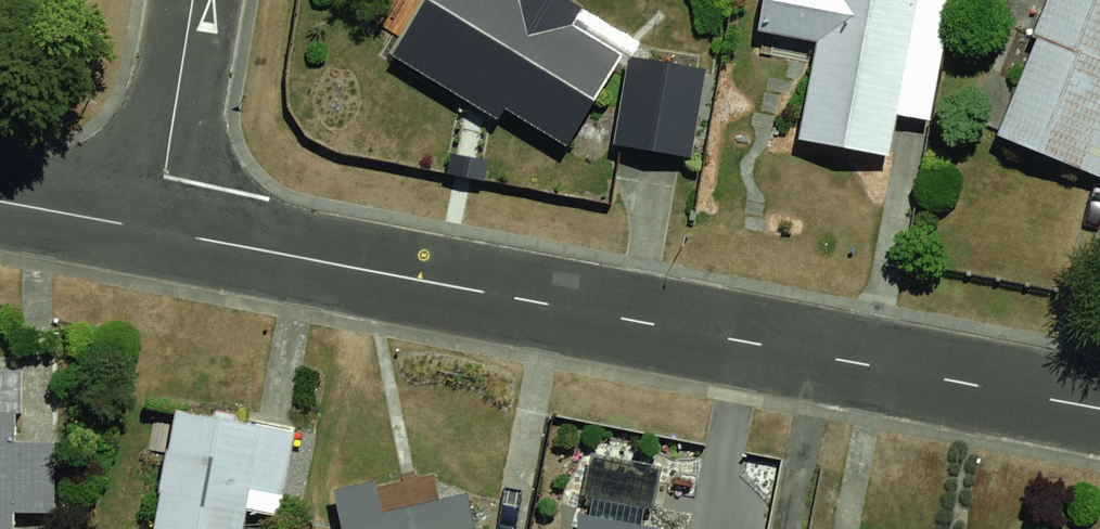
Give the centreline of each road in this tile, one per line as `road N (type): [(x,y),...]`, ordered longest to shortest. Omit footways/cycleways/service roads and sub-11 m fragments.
road 1 (residential): [(157,232),(1099,409)]
road 2 (residential): [(157,232),(195,0)]
road 3 (residential): [(0,201),(157,232)]

